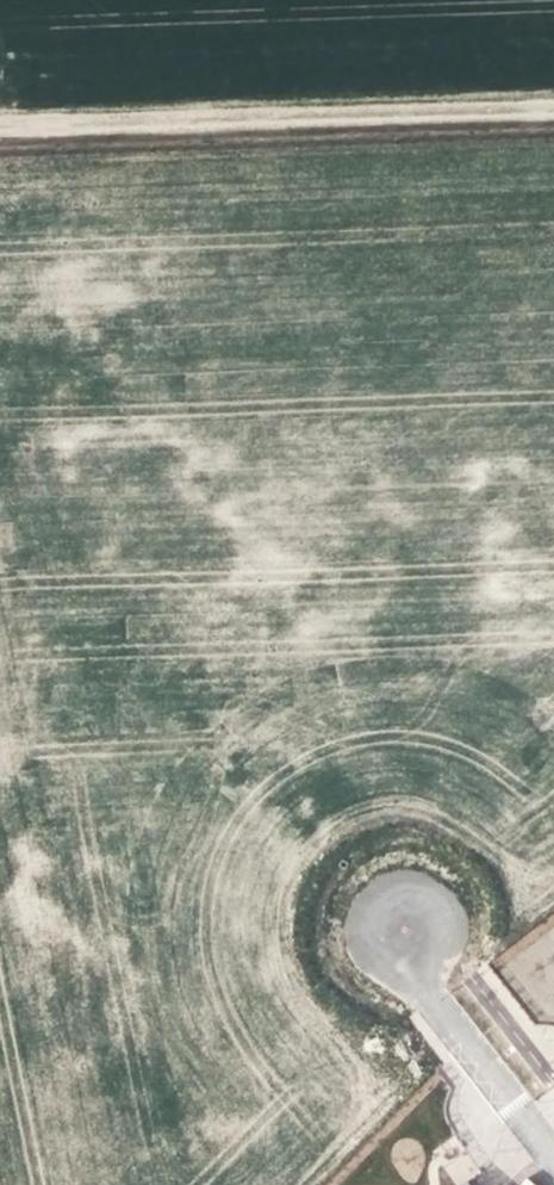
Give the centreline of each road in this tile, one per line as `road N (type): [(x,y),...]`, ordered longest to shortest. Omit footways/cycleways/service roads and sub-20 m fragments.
road 1 (track): [(553,107),(0,125)]
road 2 (residential): [(0,346),(553,330)]
road 3 (residential): [(299,826),(0,1061)]
road 4 (residential): [(553,1155),(337,875)]
road 5 (residential): [(299,826),(107,578)]
road 6 (residential): [(337,875),(553,701)]
road 7 (residential): [(107,578),(0,441)]
road 8 (residential): [(107,578),(0,660)]

